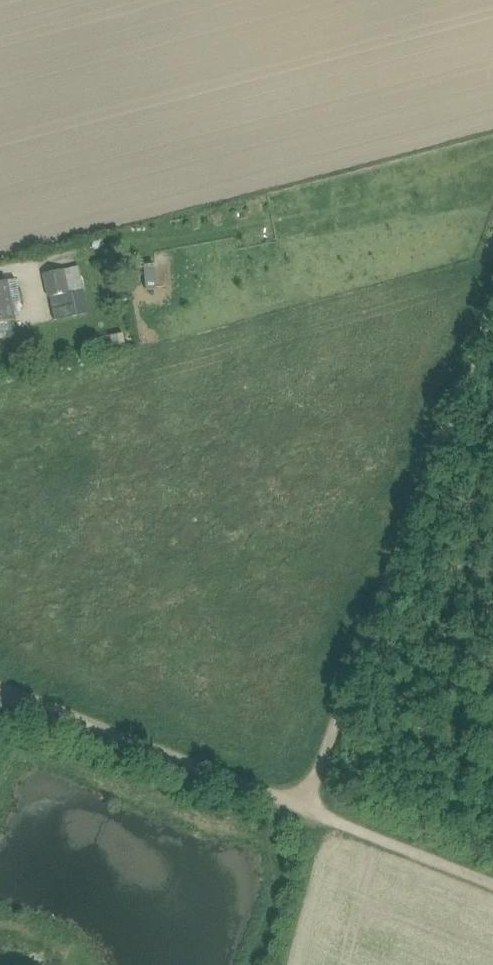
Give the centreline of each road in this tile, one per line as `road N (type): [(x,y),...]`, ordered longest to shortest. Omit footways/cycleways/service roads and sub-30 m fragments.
road 1 (track): [(492,310),(300,809)]
road 2 (track): [(300,809),(0,698)]
road 3 (track): [(492,885),(300,809)]

